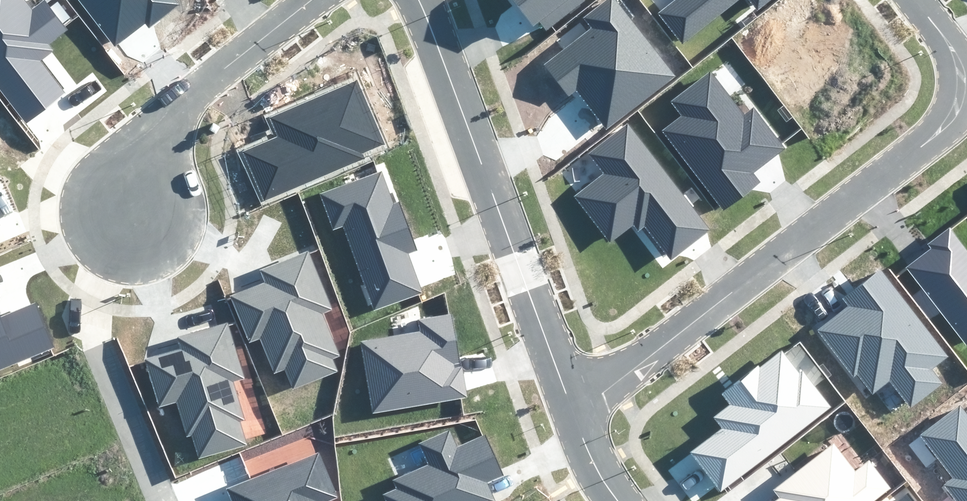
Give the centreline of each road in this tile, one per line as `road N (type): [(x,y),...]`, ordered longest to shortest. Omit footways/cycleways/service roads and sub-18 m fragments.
road 1 (residential): [(583,428),(932,141),(966,88)]
road 2 (residential): [(583,428),(418,0)]
road 3 (residential): [(323,0),(145,144),(117,201)]

